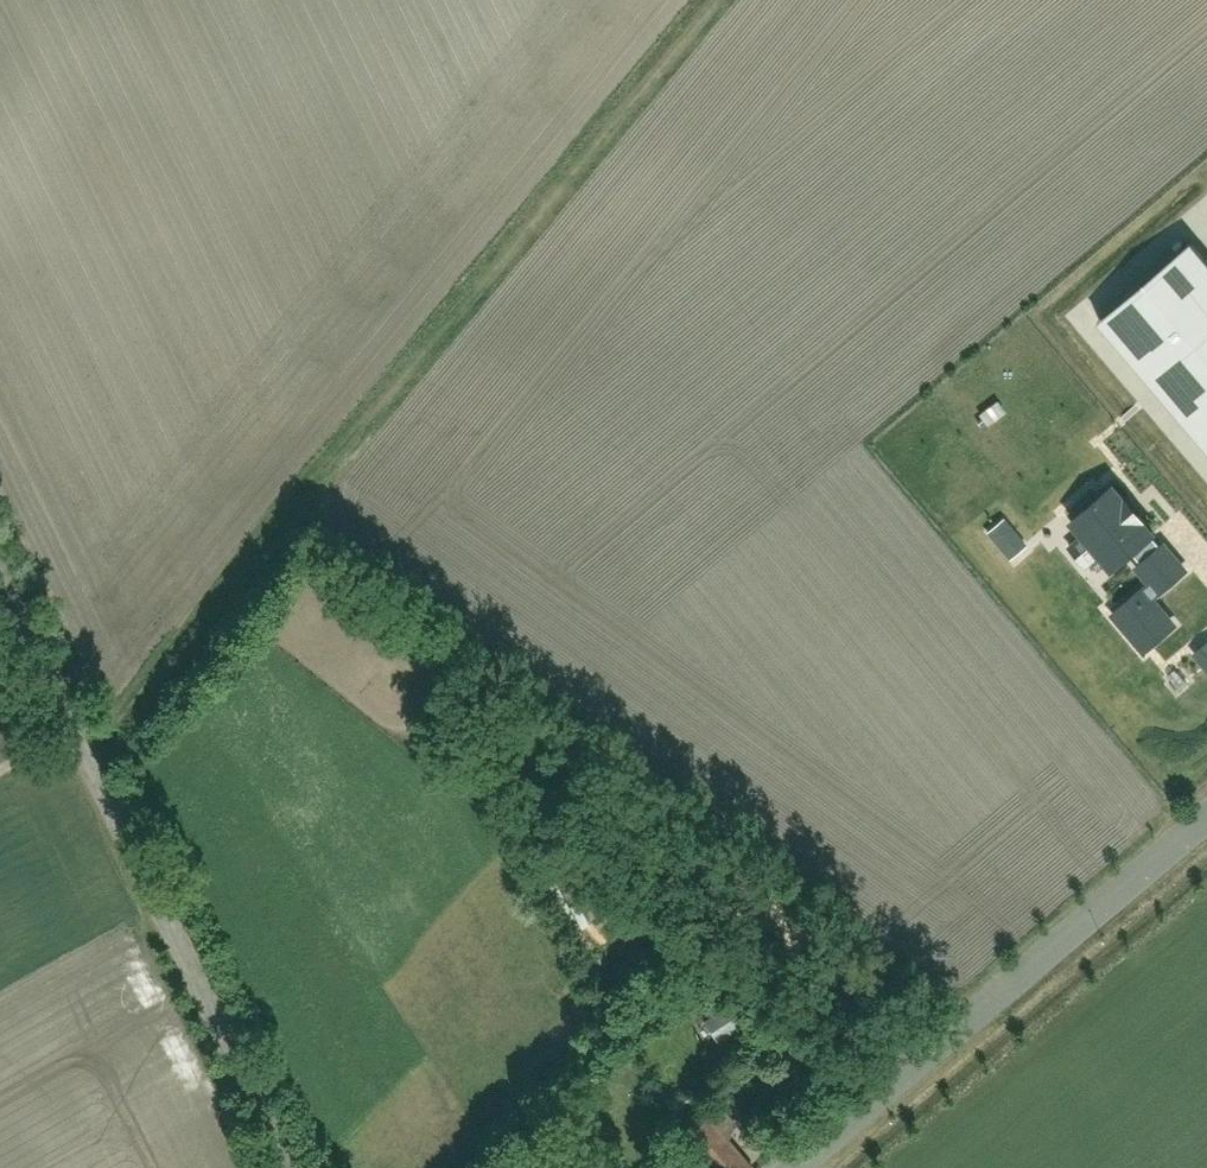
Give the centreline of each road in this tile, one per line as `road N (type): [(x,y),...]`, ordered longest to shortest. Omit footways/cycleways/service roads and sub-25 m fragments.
road 1 (residential): [(0,567),(298,1167)]
road 2 (residential): [(801,1167),(1206,820)]

